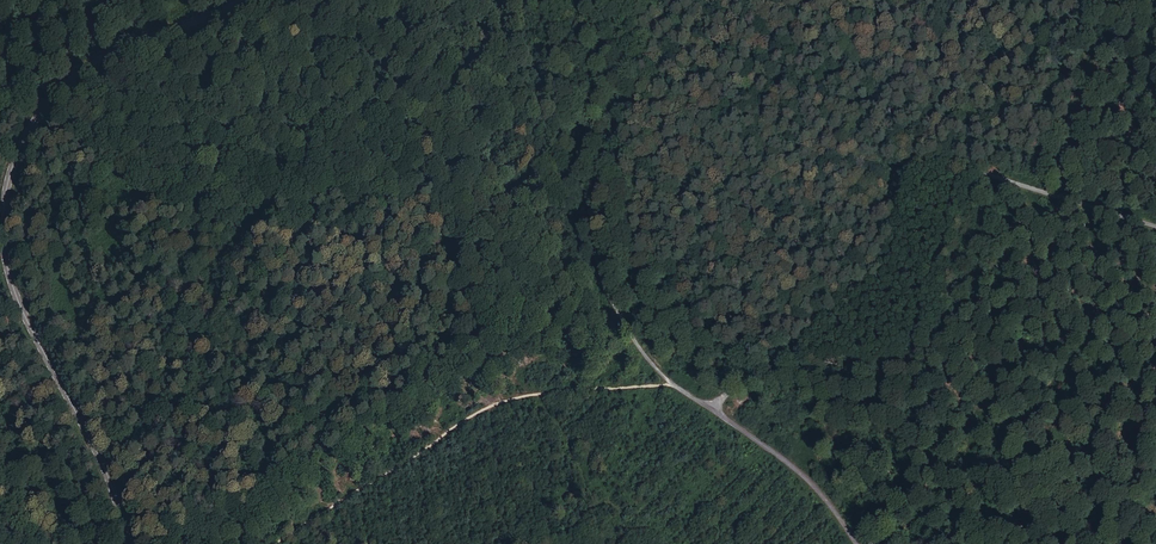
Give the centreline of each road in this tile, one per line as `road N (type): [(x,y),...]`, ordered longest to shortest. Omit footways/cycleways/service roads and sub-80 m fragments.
road 1 (secondary): [(253,0),(143,41),(73,79),(44,106),(5,191),(6,271),(98,453),(126,543)]
road 2 (track): [(856,543),(802,477),(668,382),(626,332),(599,277),(588,194),(532,0)]

